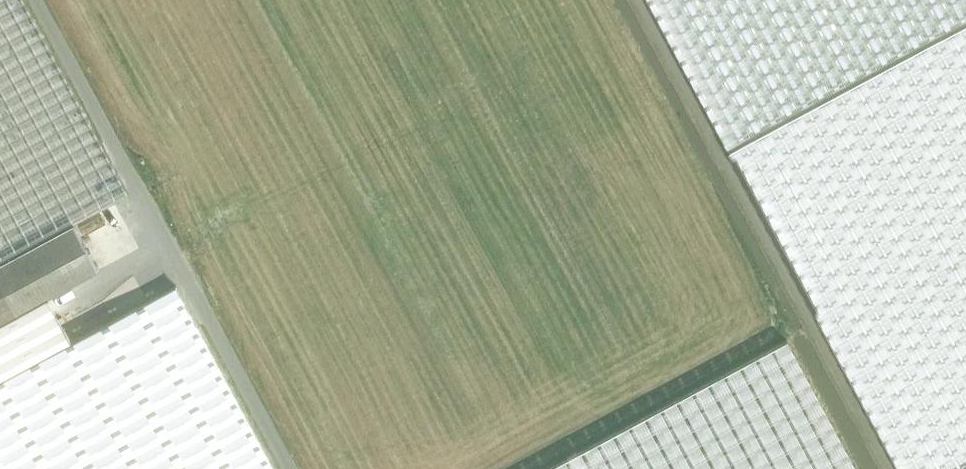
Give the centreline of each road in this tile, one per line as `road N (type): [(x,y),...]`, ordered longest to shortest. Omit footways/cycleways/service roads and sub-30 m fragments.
road 1 (unclassified): [(287,468),(35,0)]

